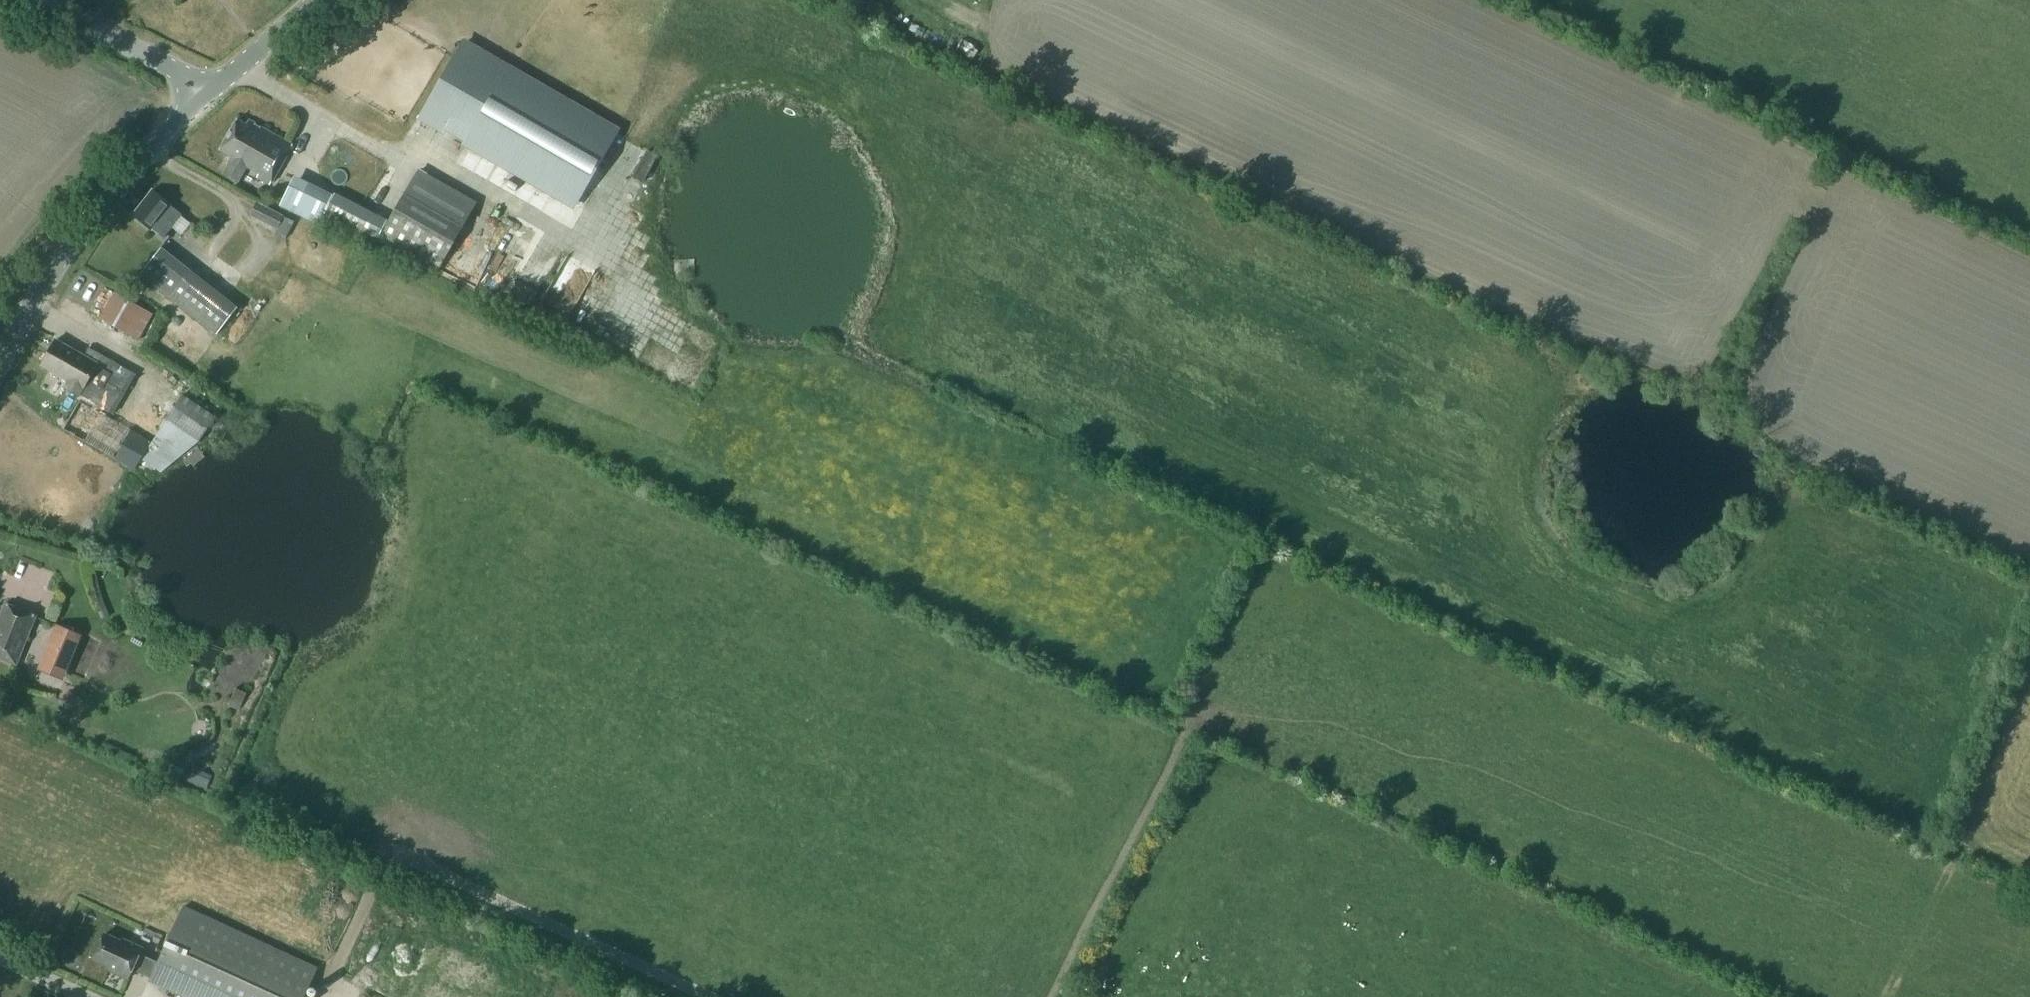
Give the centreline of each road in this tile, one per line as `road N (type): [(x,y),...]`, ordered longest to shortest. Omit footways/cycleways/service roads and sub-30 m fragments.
road 1 (tertiary): [(0,360),(103,200),(206,97)]
road 2 (unclassified): [(206,97),(164,62),(30,0)]
road 3 (tertiary): [(206,97),(317,0)]

